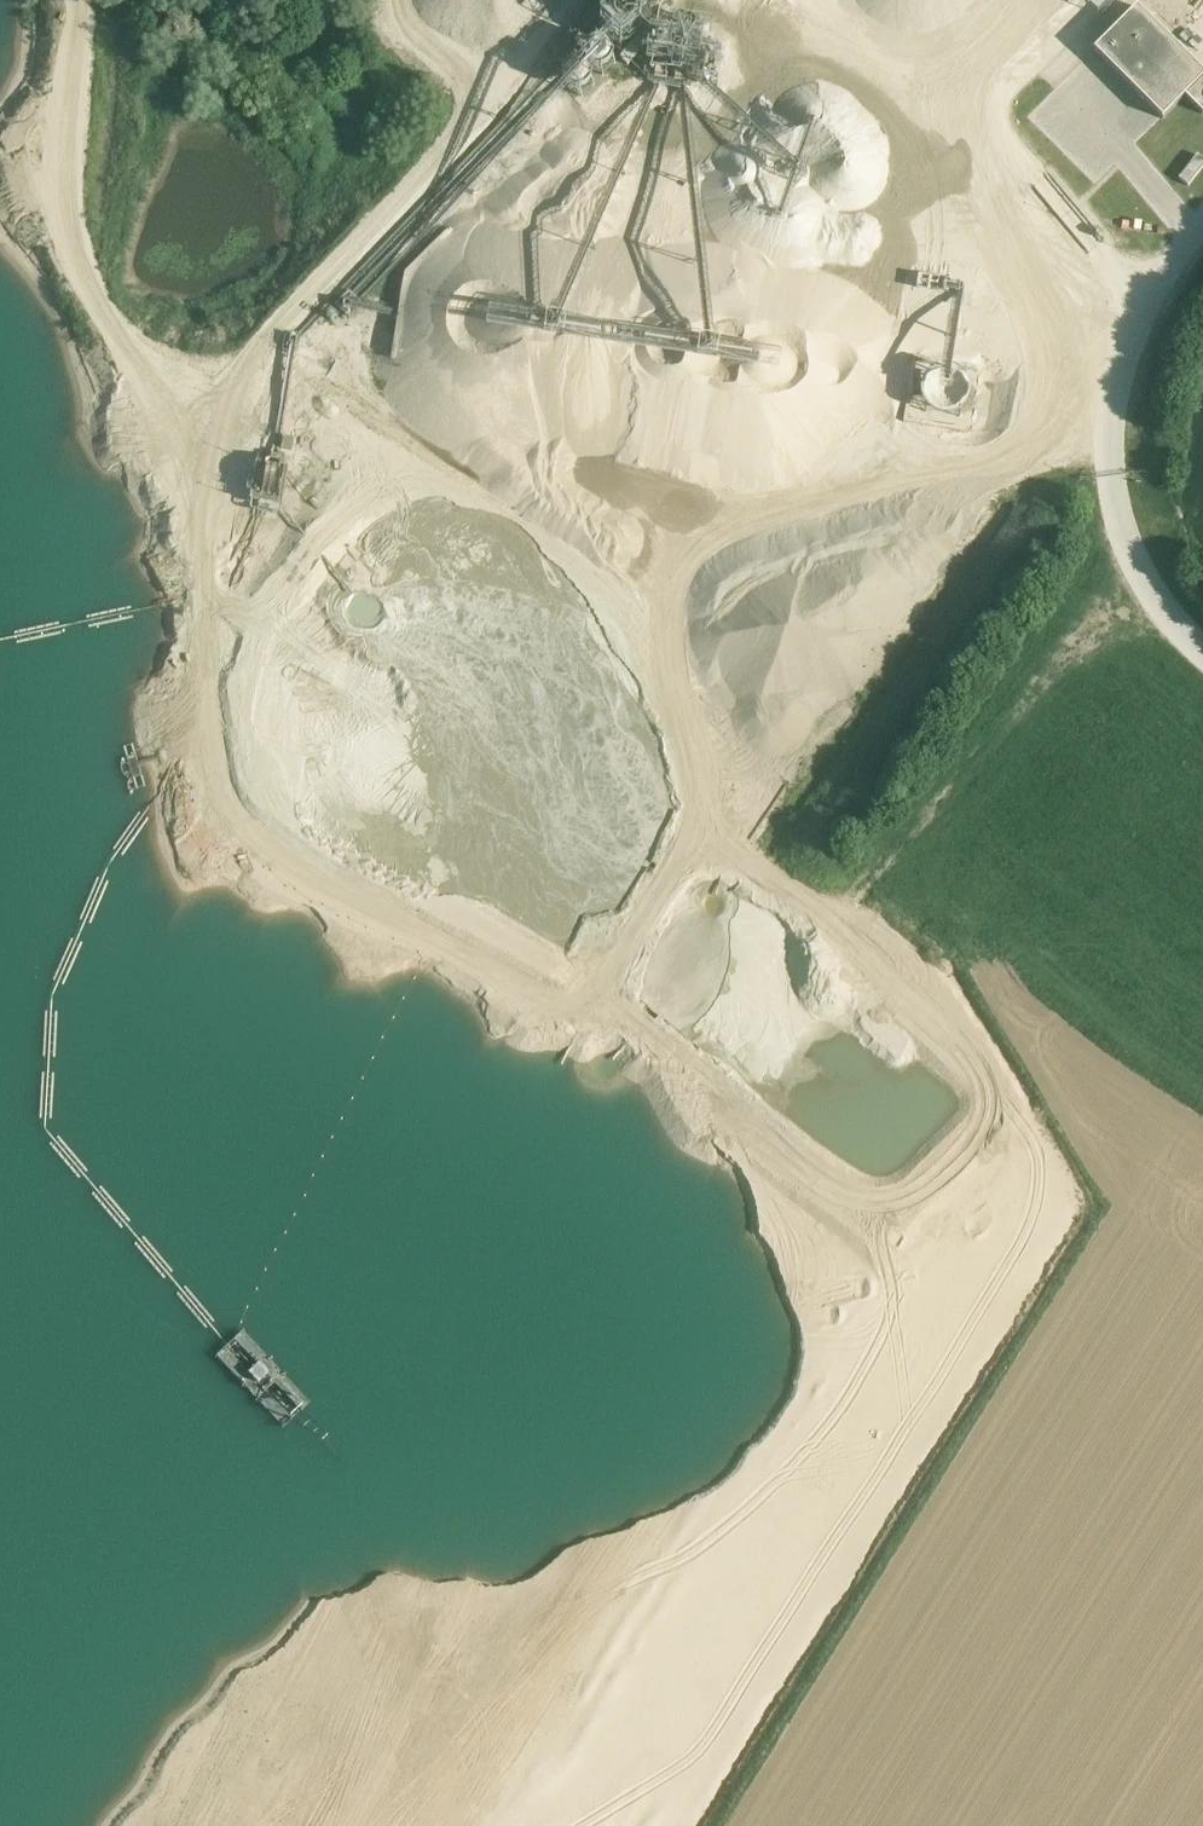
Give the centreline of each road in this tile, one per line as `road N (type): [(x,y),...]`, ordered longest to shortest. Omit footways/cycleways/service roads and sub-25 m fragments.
road 1 (unclassified): [(1202,656),(1150,588),(1125,535),(1111,420),(1137,324),(1202,230)]

